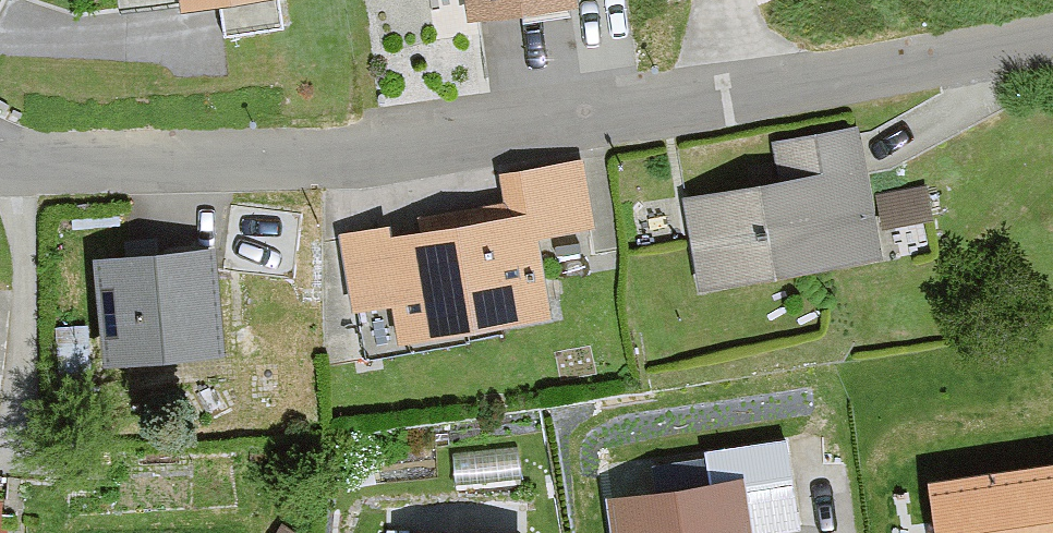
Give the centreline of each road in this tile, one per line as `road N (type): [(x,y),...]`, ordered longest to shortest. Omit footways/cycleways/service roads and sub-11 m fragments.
road 1 (residential): [(0,159),(128,166),(359,155),(796,90),(1052,42)]

